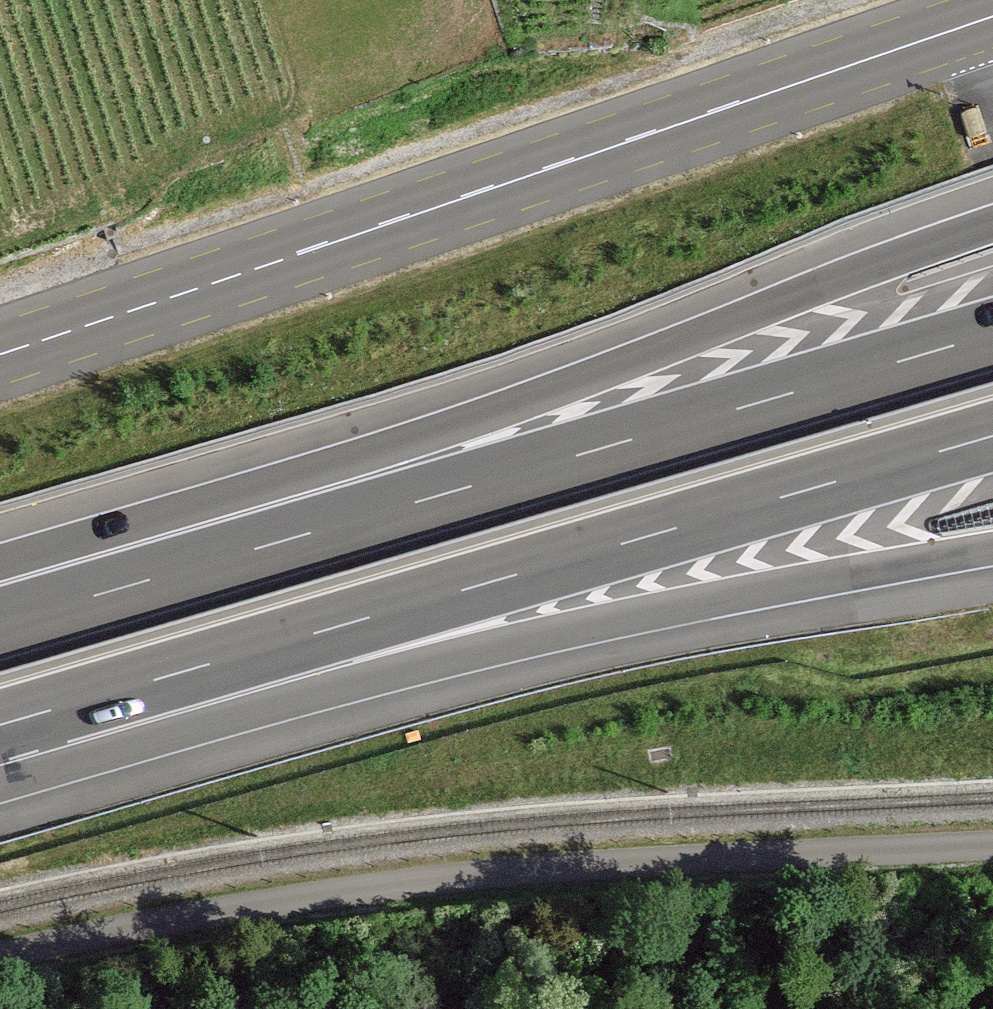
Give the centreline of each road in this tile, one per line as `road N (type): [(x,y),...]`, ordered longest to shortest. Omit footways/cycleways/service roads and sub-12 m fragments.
road 1 (motorway): [(992,224),(0,591)]
road 2 (primary): [(0,354),(992,16)]
road 3 (motorway): [(0,727),(992,437)]
road 4 (motorway): [(992,332),(0,621)]
road 5 (motorway): [(0,744),(992,548)]

